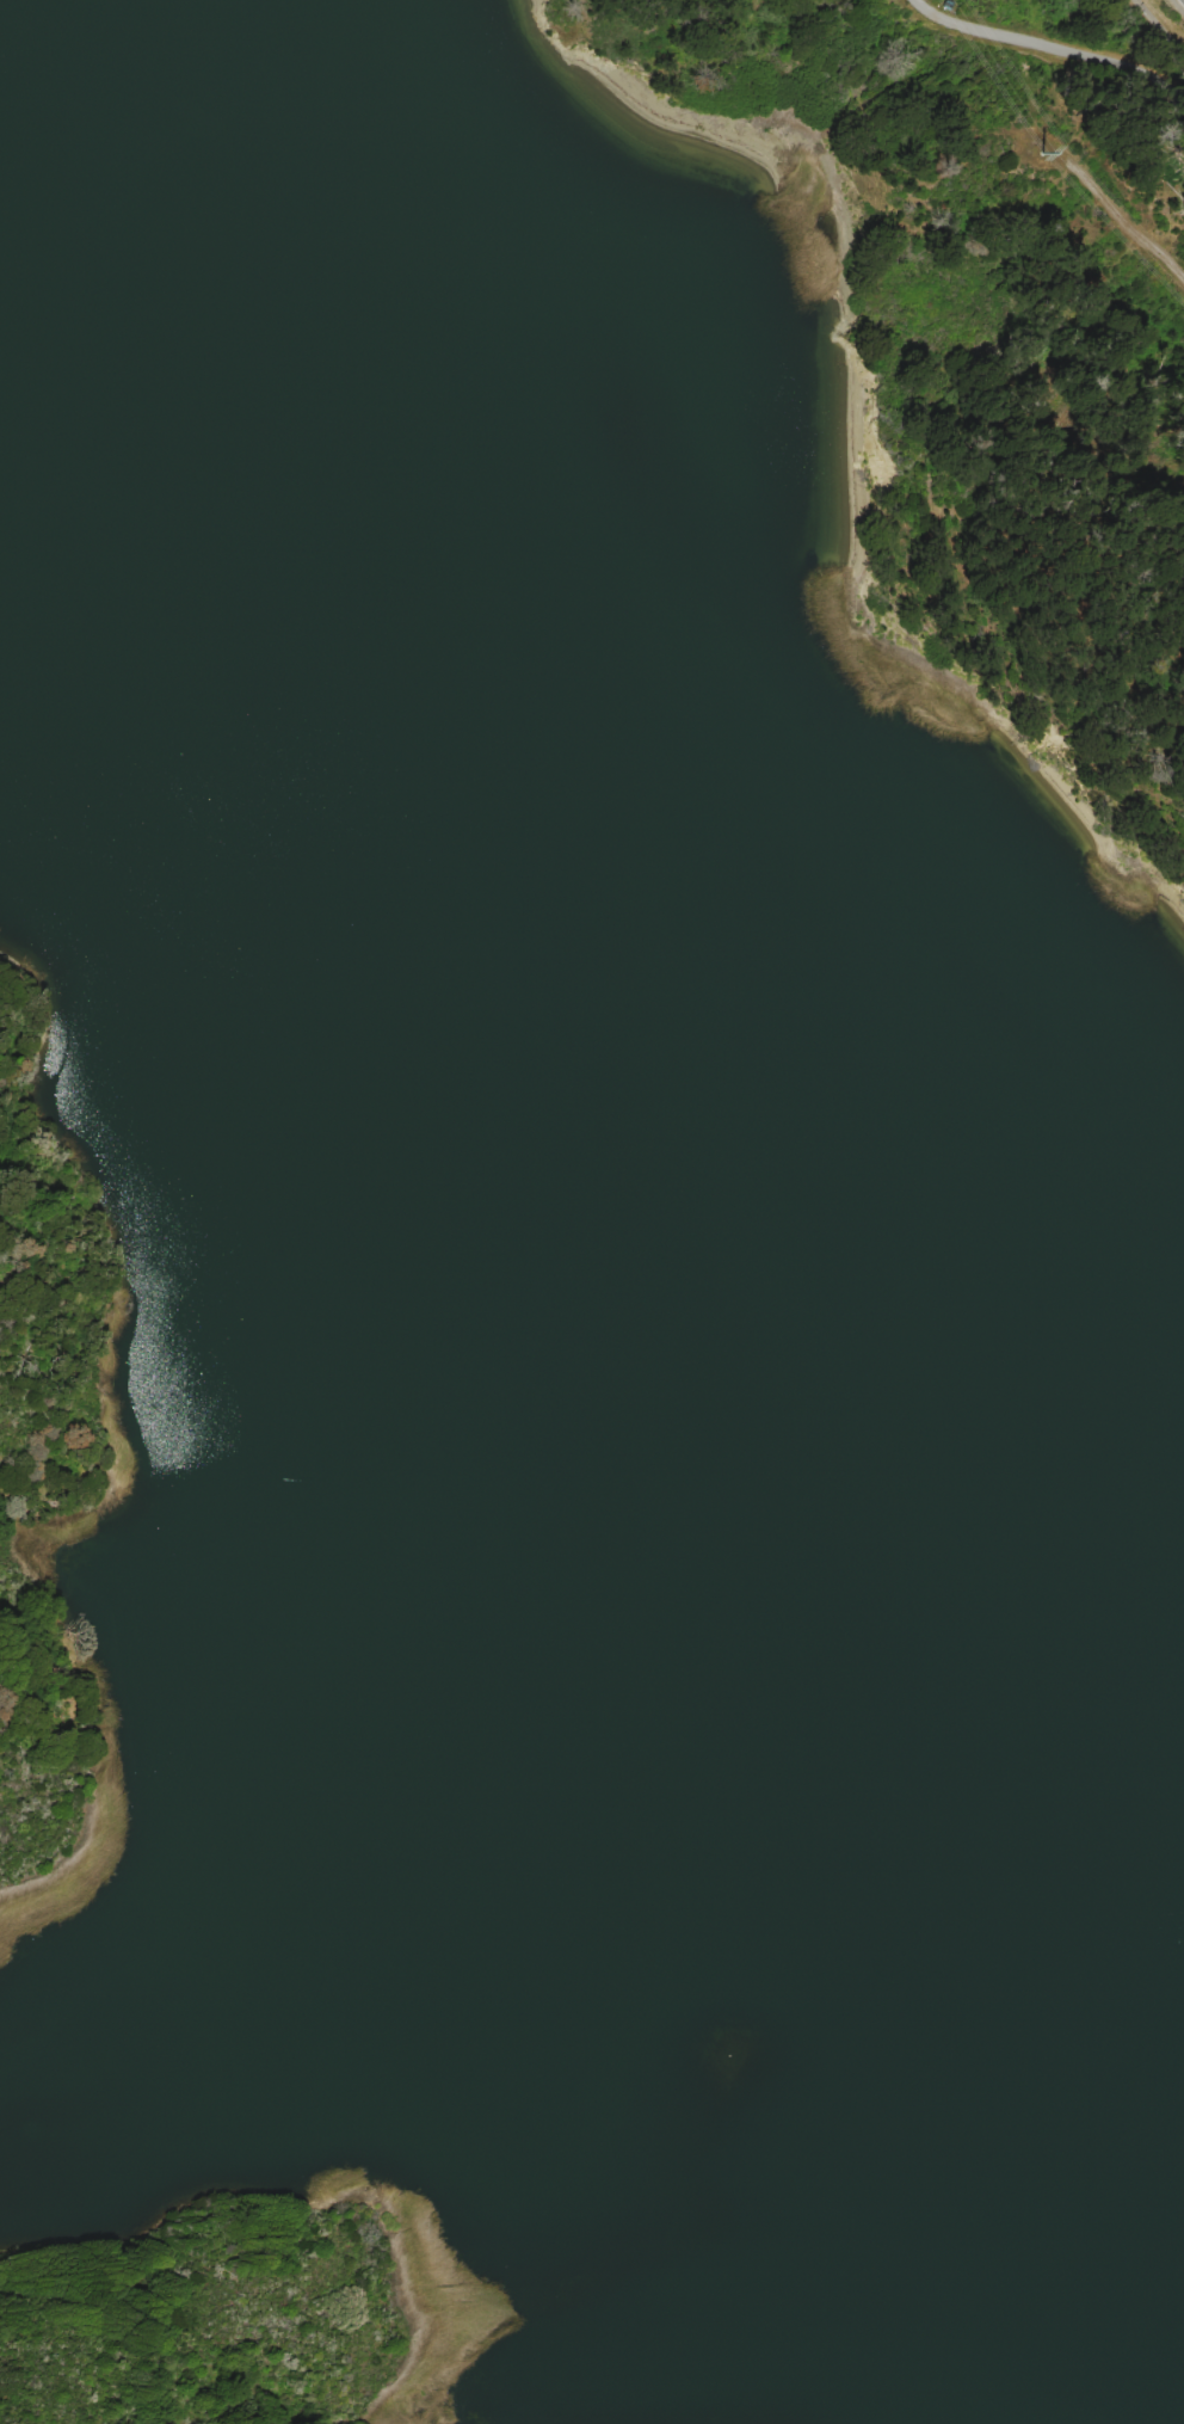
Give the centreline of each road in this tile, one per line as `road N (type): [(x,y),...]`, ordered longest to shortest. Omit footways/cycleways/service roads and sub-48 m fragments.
road 1 (track): [(1183,279),(1123,230),(1065,161)]

